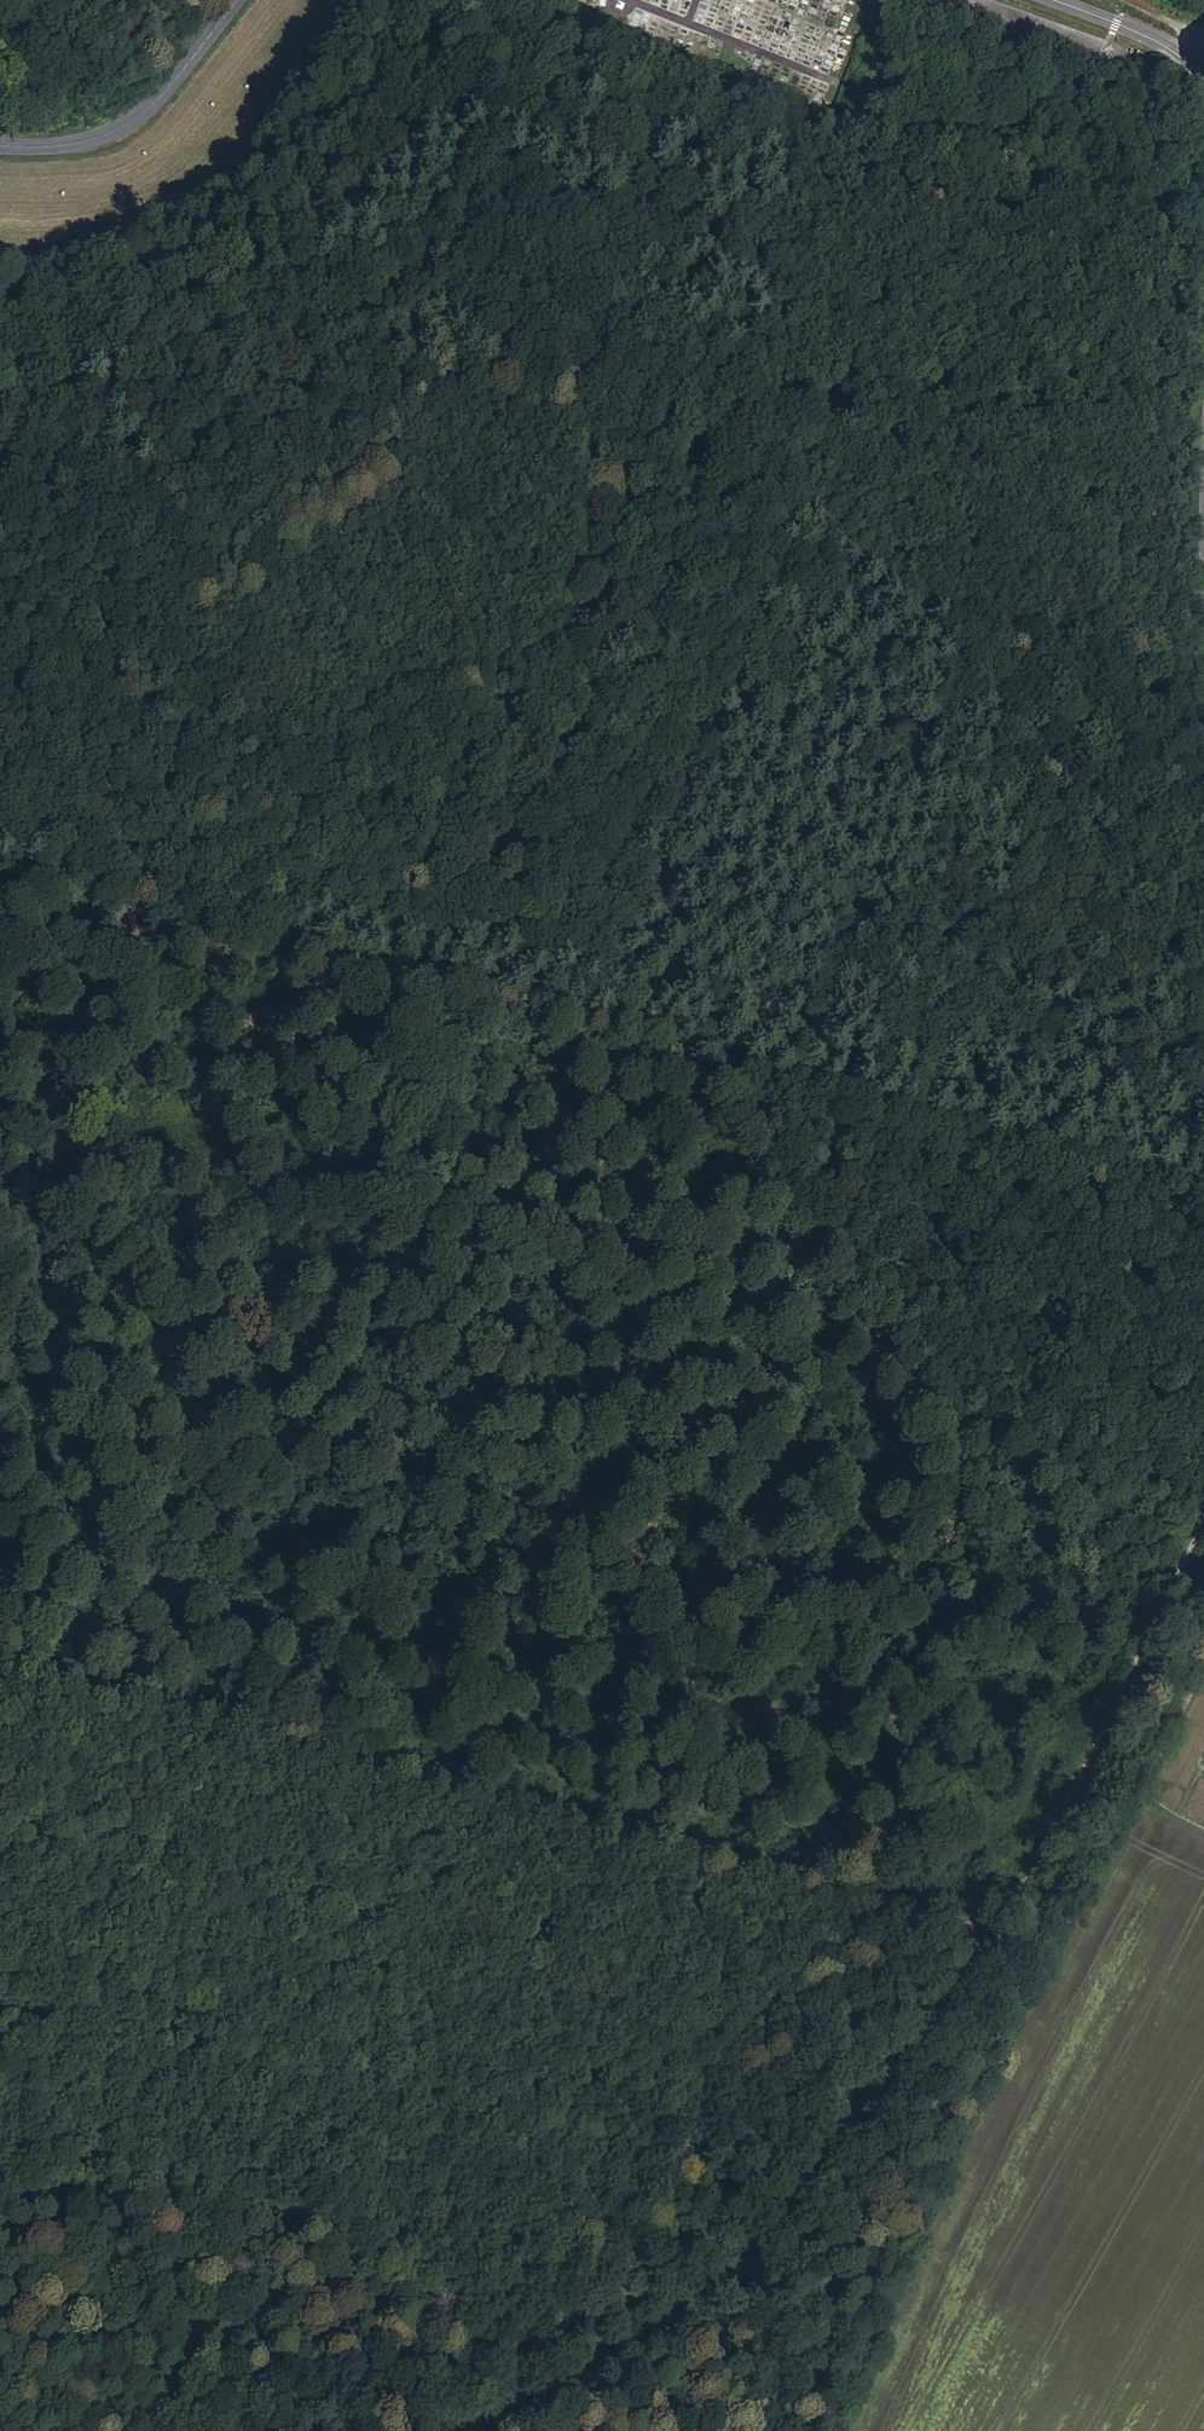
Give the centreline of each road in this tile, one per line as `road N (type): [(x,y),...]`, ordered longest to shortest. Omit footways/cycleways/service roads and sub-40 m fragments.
road 1 (track): [(1203,1535),(1051,1835),(955,1998),(764,2247),(681,2320),(470,2430)]
road 2 (track): [(0,1656),(993,1934)]
road 3 (tertiary): [(0,145),(41,150),(132,118),(236,0)]
road 4 (tertiary): [(1056,0),(1174,48),(1203,82)]

